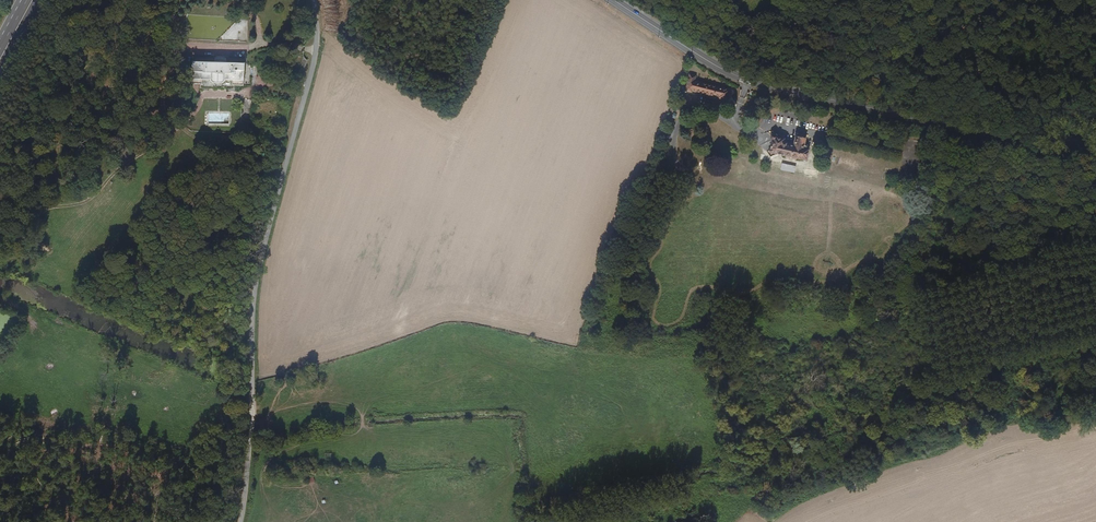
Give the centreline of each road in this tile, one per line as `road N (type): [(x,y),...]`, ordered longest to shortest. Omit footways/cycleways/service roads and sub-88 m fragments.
road 1 (unclassified): [(241,521),(257,274),(316,50),(314,0)]
road 2 (primary): [(1095,152),(766,87),(716,67),(613,0)]

